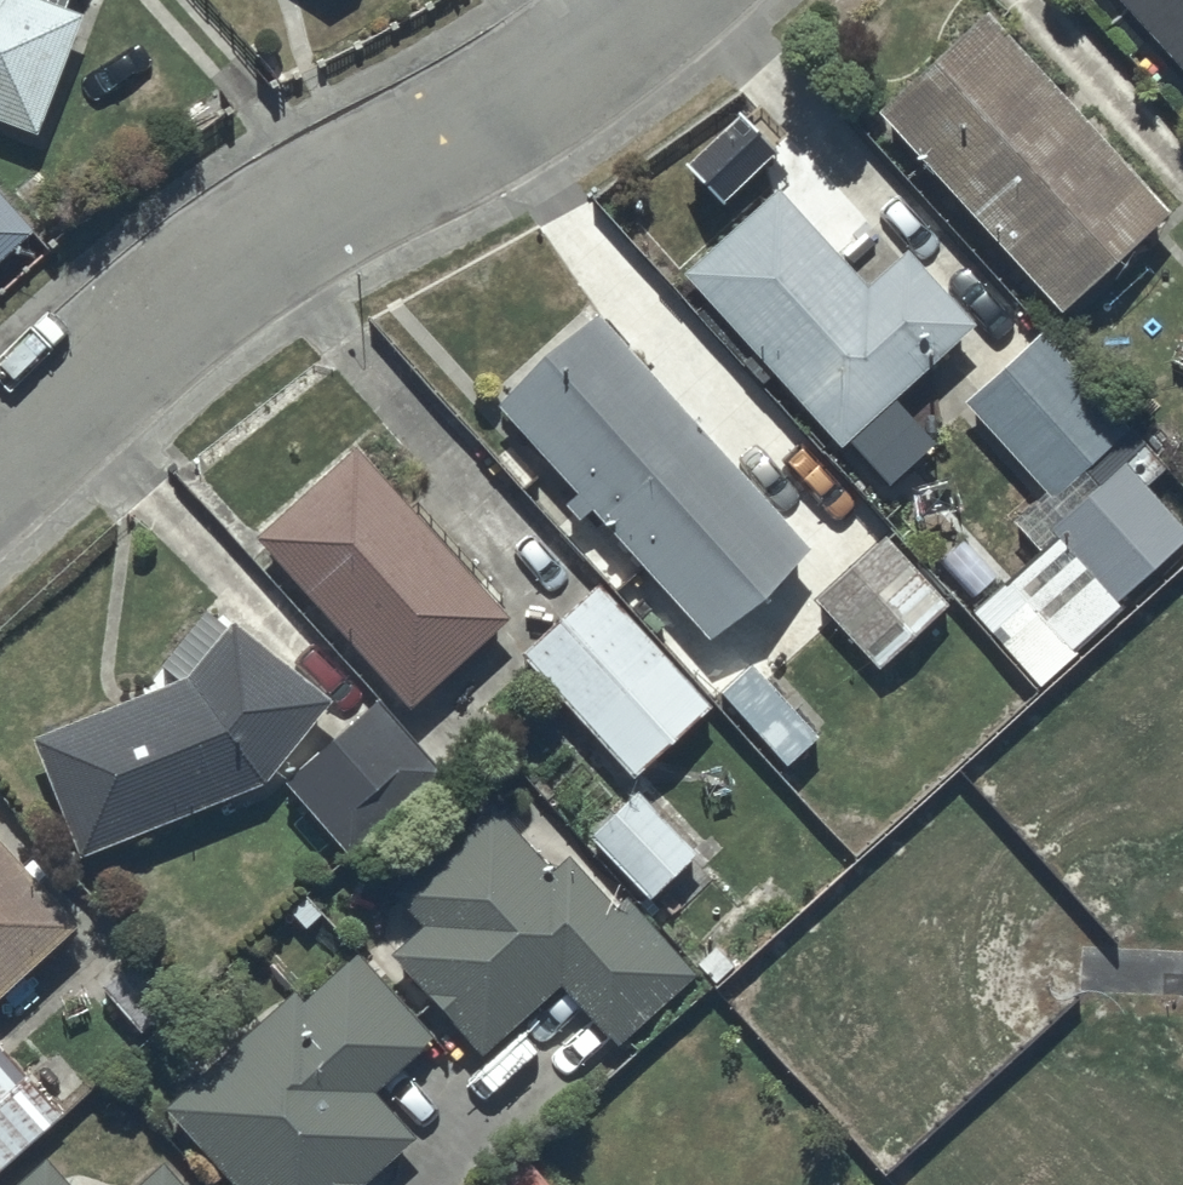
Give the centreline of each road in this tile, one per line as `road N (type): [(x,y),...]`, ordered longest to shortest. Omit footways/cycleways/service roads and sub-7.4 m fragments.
road 1 (residential): [(0,460),(172,307),(280,228),(447,135),(655,0)]

